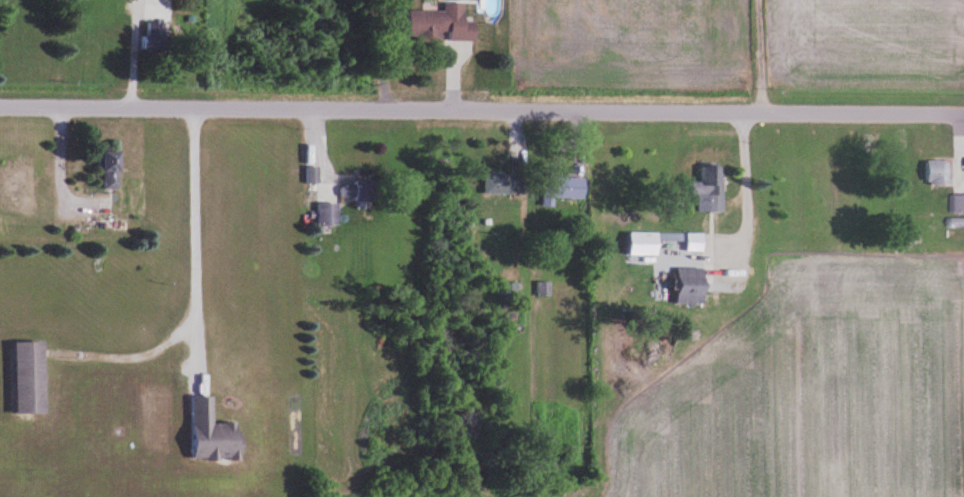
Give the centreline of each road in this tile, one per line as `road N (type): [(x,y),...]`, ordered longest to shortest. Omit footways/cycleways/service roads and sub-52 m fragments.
road 1 (residential): [(0,107),(963,115)]

